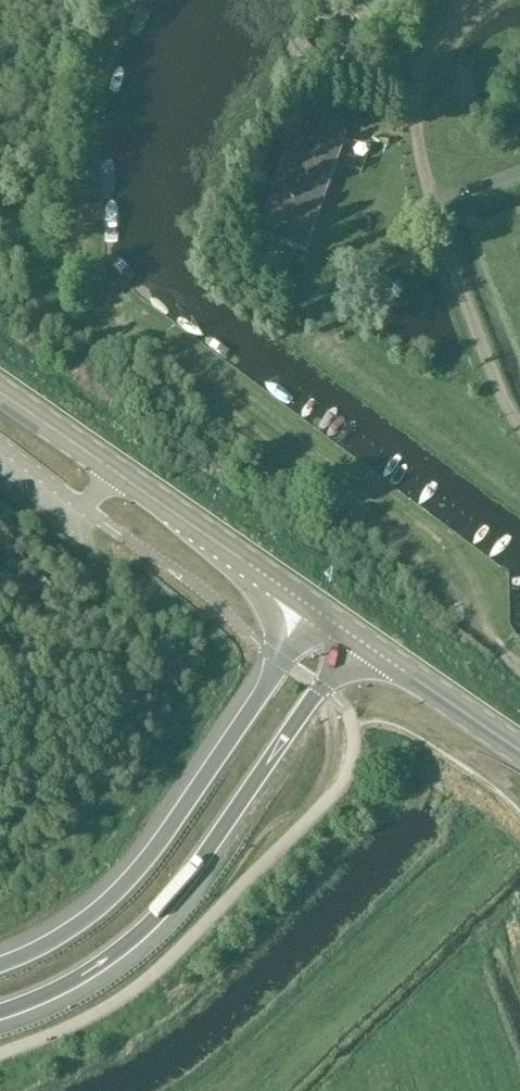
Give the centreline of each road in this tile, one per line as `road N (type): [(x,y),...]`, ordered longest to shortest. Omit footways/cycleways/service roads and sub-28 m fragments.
road 1 (motorway): [(0,1012),(90,970),(167,905),(357,639)]
road 2 (motorway): [(315,611),(136,873),(82,922),(0,966)]
road 3 (primary): [(315,611),(111,469)]
road 4 (secondary): [(519,752),(357,639)]
road 5 (unclassified): [(0,444),(85,510),(111,469)]
road 6 (primary): [(111,469),(0,393)]

